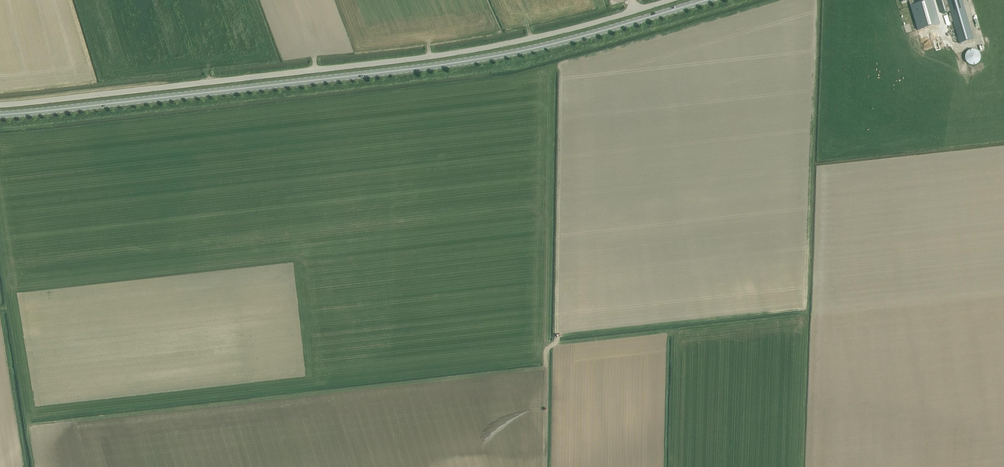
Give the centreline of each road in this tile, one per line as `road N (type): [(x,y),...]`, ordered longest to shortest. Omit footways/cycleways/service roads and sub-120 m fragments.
road 1 (primary): [(0,114),(485,59),(704,0)]
road 2 (unclassified): [(0,105),(456,52),(671,0)]

